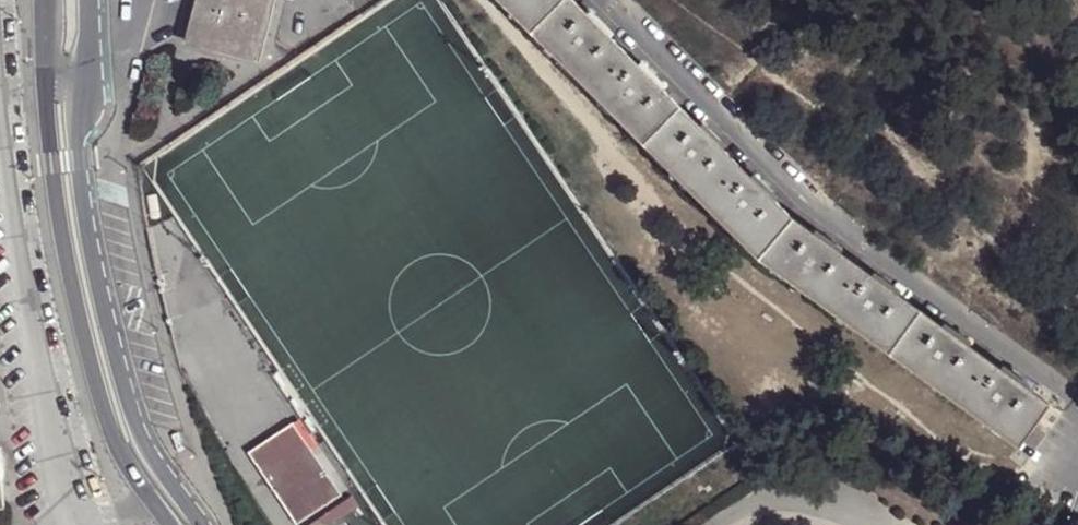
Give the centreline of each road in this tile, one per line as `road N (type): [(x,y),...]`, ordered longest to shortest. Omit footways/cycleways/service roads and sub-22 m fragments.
road 1 (residential): [(199,524),(140,437),(91,250),(75,143),(94,103),(90,0)]
road 2 (residential): [(49,0),(46,84),(67,264),(115,445),(168,524)]

